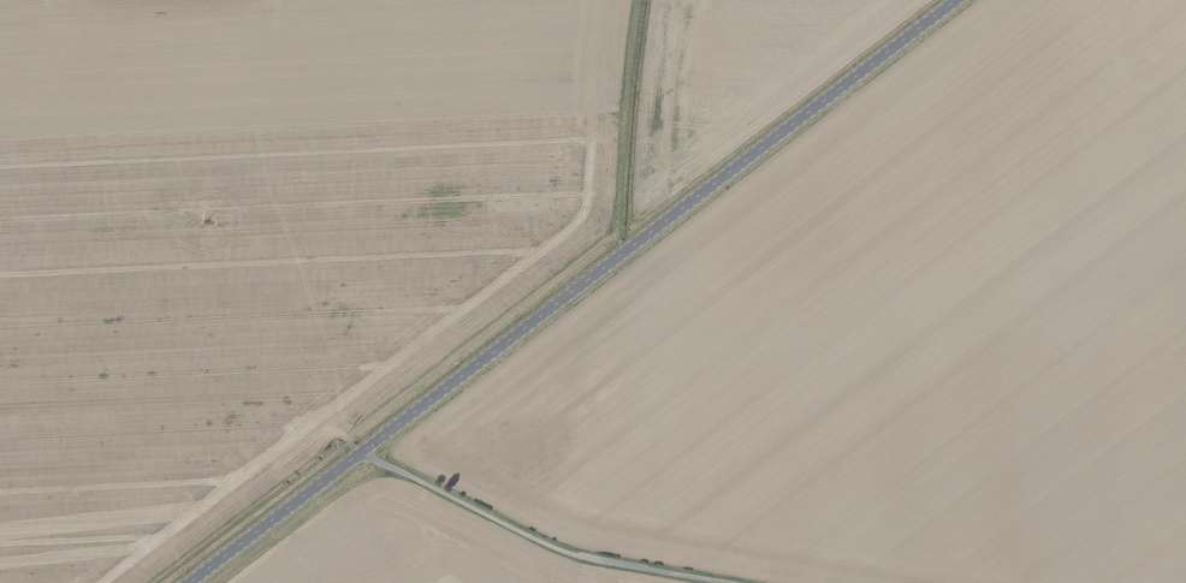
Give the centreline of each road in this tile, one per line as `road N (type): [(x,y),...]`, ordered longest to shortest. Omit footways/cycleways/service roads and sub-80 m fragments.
road 1 (primary): [(956,0),(362,453)]
road 2 (unclassified): [(362,453),(572,556),(723,582)]
road 3 (primary): [(362,453),(190,582)]

